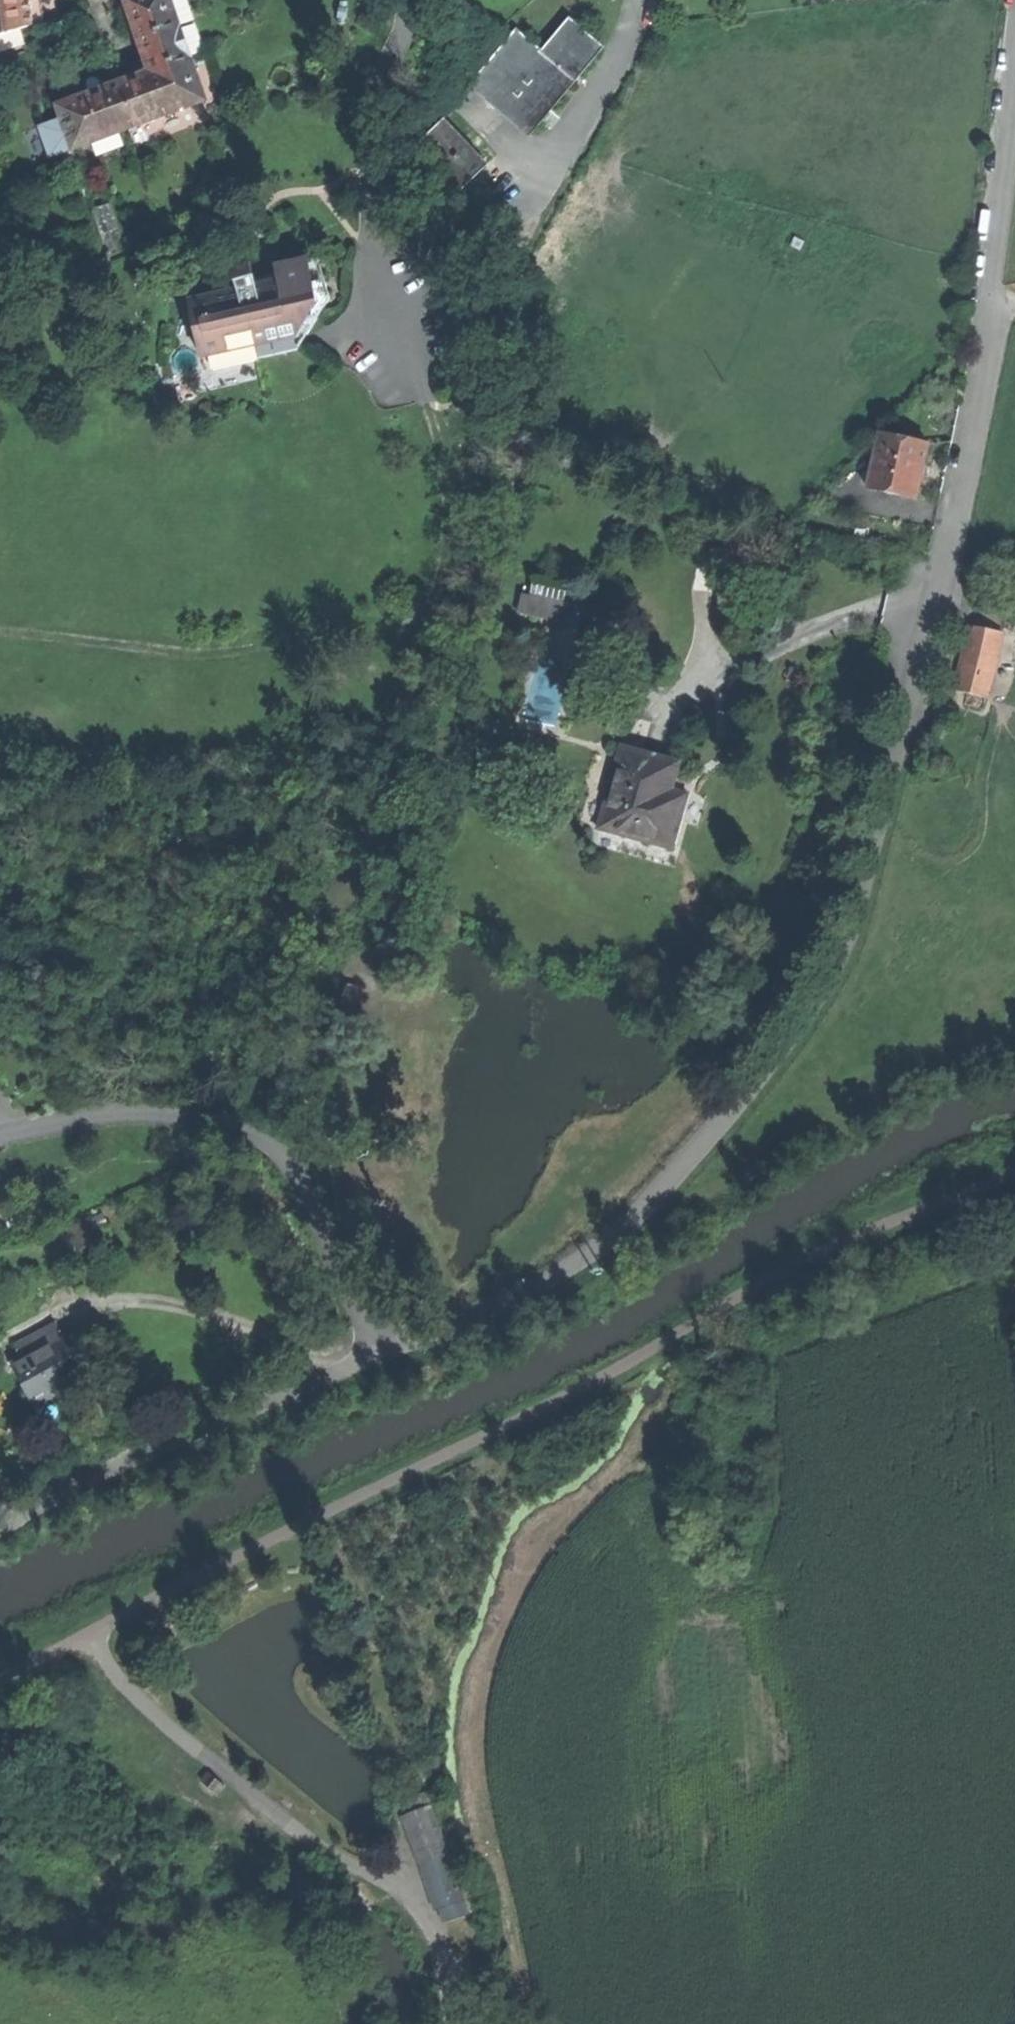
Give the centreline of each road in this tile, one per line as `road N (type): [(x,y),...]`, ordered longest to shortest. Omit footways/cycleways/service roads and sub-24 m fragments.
road 1 (unclassified): [(1014,129),(996,340),(949,599),(856,881),(779,1051),(684,1172),(551,1284),(392,1340)]
road 2 (unclassified): [(392,1340),(371,1249),(328,1189),(253,1133),(170,1107),(0,1126)]
road 3 (residential): [(392,1340),(0,1533)]
road 4 (residential): [(403,0),(405,27),(377,117),(372,212),(388,310),(428,396)]

